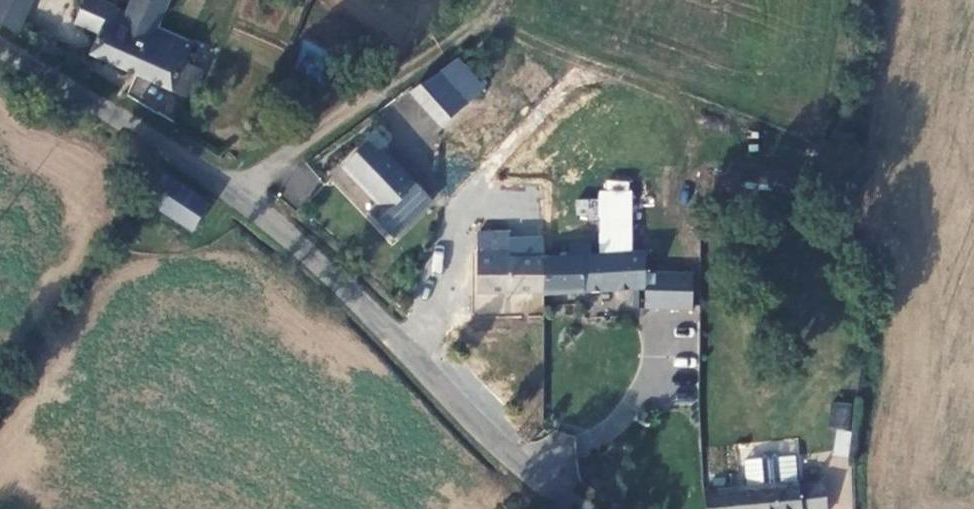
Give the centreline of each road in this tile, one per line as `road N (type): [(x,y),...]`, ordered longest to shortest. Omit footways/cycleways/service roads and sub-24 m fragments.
road 1 (unclassified): [(0,45),(236,190),(342,280),(470,423),(576,508)]
road 2 (track): [(236,190),(492,19),(500,0)]

